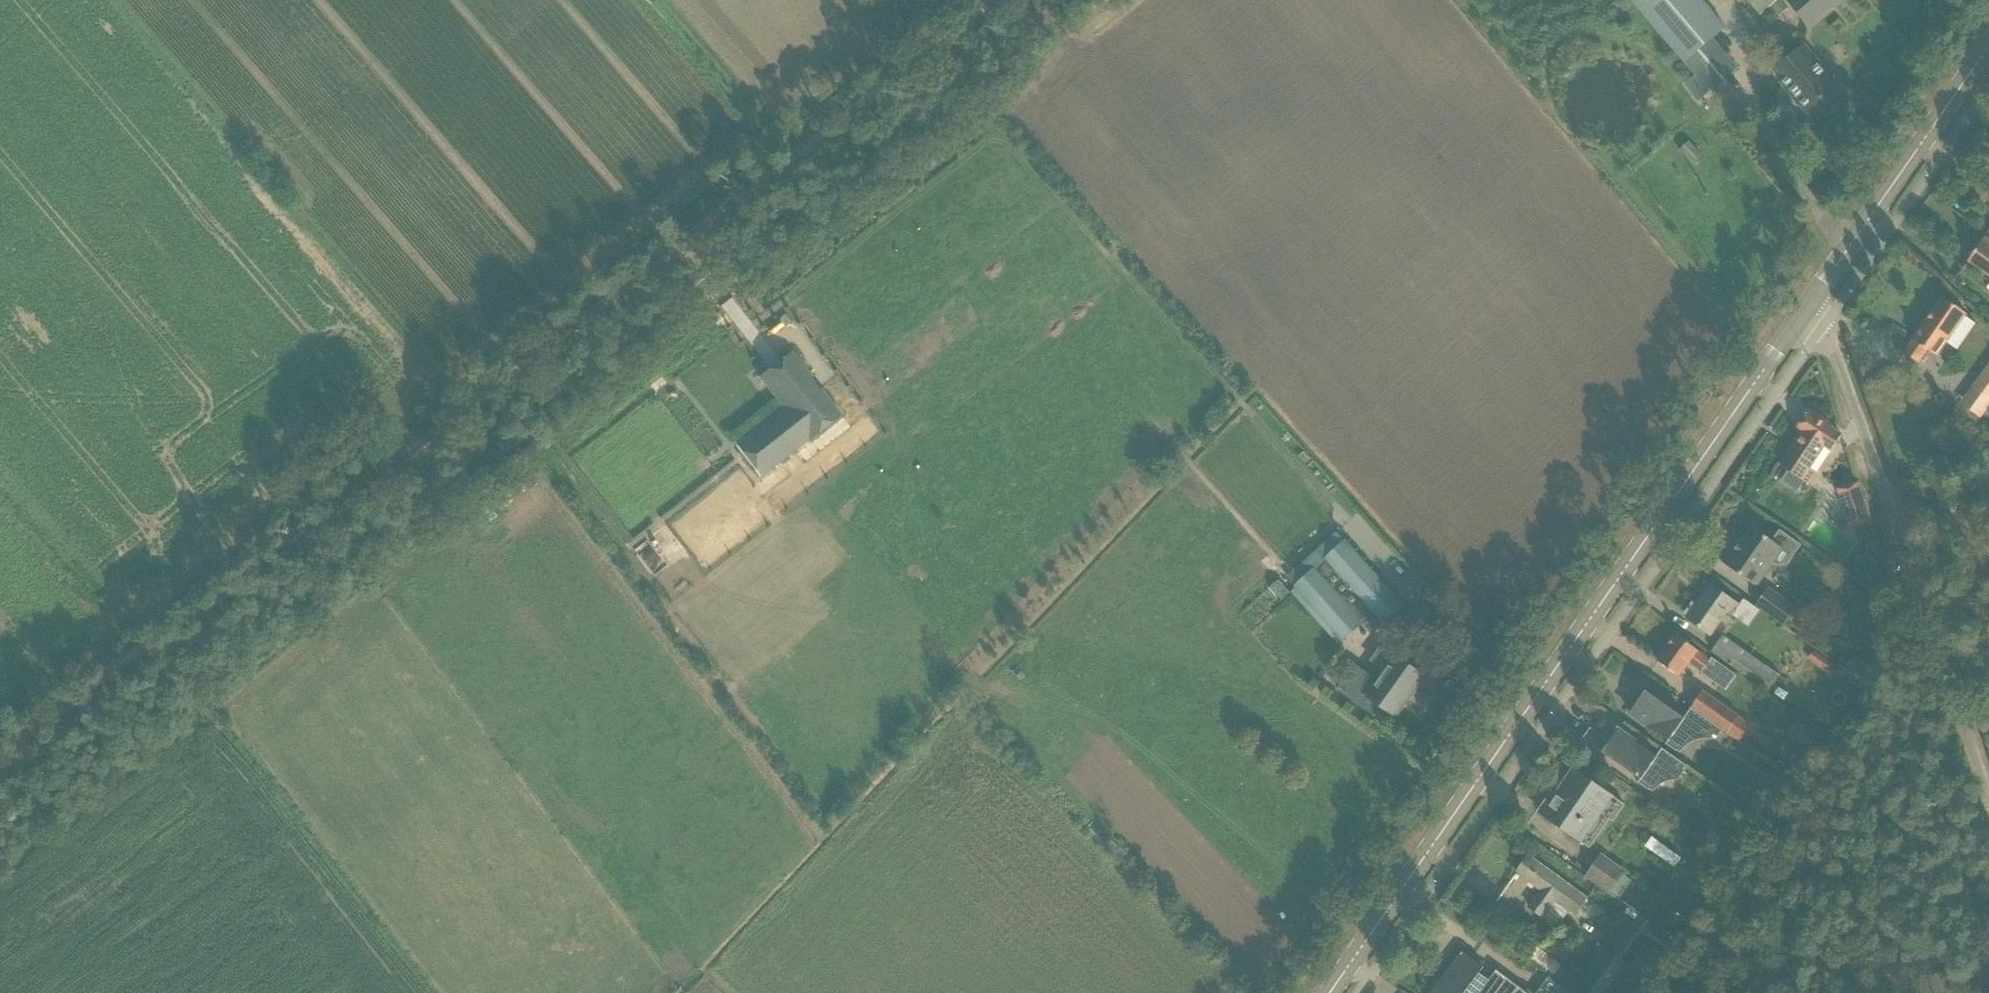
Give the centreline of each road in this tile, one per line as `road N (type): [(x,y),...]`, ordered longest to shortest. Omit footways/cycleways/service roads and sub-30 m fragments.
road 1 (track): [(973,0),(0,752)]
road 2 (tertiary): [(1330,992),(1809,305)]
road 3 (unclassified): [(1988,825),(1809,305)]
road 4 (tertiary): [(1809,305),(1988,48)]

